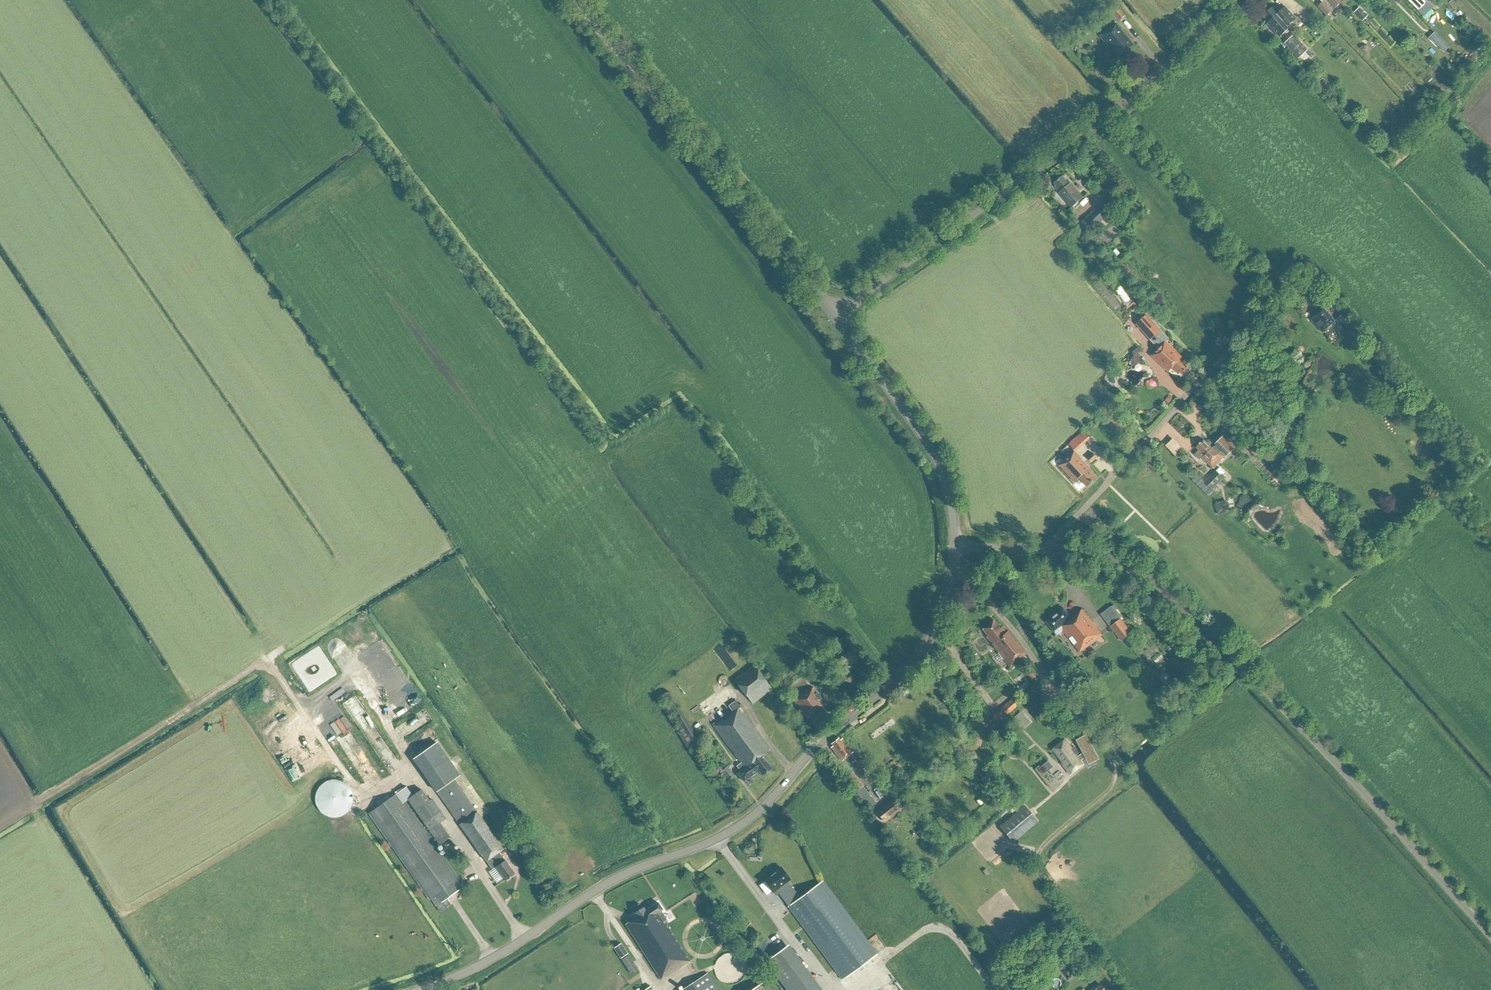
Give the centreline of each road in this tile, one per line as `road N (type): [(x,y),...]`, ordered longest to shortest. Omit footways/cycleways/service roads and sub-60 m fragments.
road 1 (tertiary): [(399,989),(491,957),(602,882),(756,813),(923,643),(940,613),(953,544)]
road 2 (unclassified): [(953,544),(1086,548),(1145,572),(1187,608),(1490,939)]
road 3 (track): [(951,571),(1019,632),(1114,763),(1113,783),(1042,846),(1035,868),(1101,967)]
road 4 (unclassified): [(834,317),(1117,103),(1233,0)]
road 5 (tertiary): [(834,317),(572,0)]
road 6 (track): [(1050,545),(1295,272)]
road 7 (tertiary): [(953,544),(944,475),(931,448),(834,317)]

